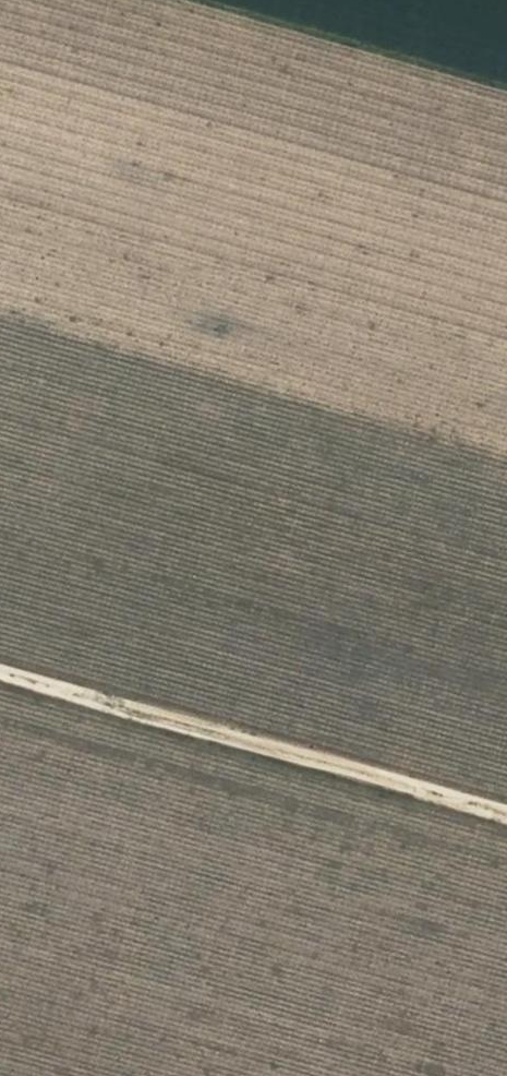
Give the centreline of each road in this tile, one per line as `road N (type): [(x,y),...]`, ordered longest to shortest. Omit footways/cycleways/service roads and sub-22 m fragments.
road 1 (track): [(506,817),(0,671)]

